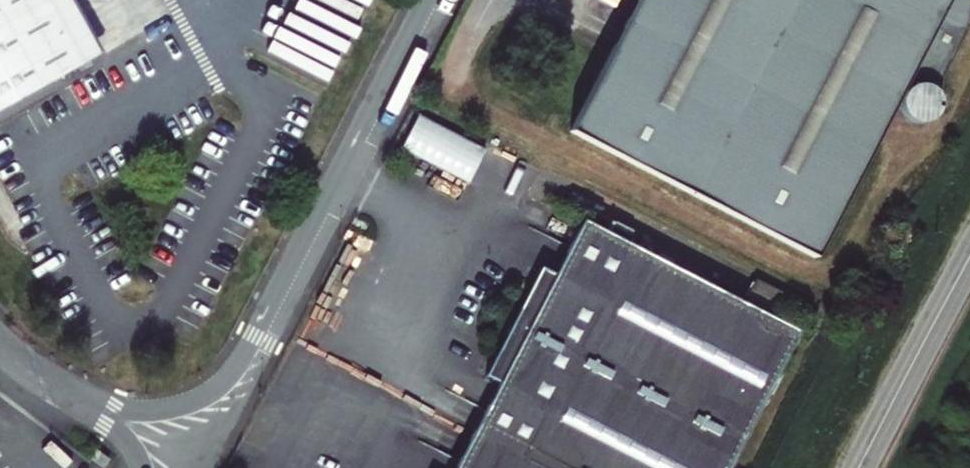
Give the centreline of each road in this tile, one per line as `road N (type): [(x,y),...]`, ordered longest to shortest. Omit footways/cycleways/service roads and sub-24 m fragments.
road 1 (unclassified): [(426,0),(229,381),(179,409),(105,413)]
road 2 (secondary): [(969,257),(859,467)]
road 3 (residential): [(105,413),(0,348)]

